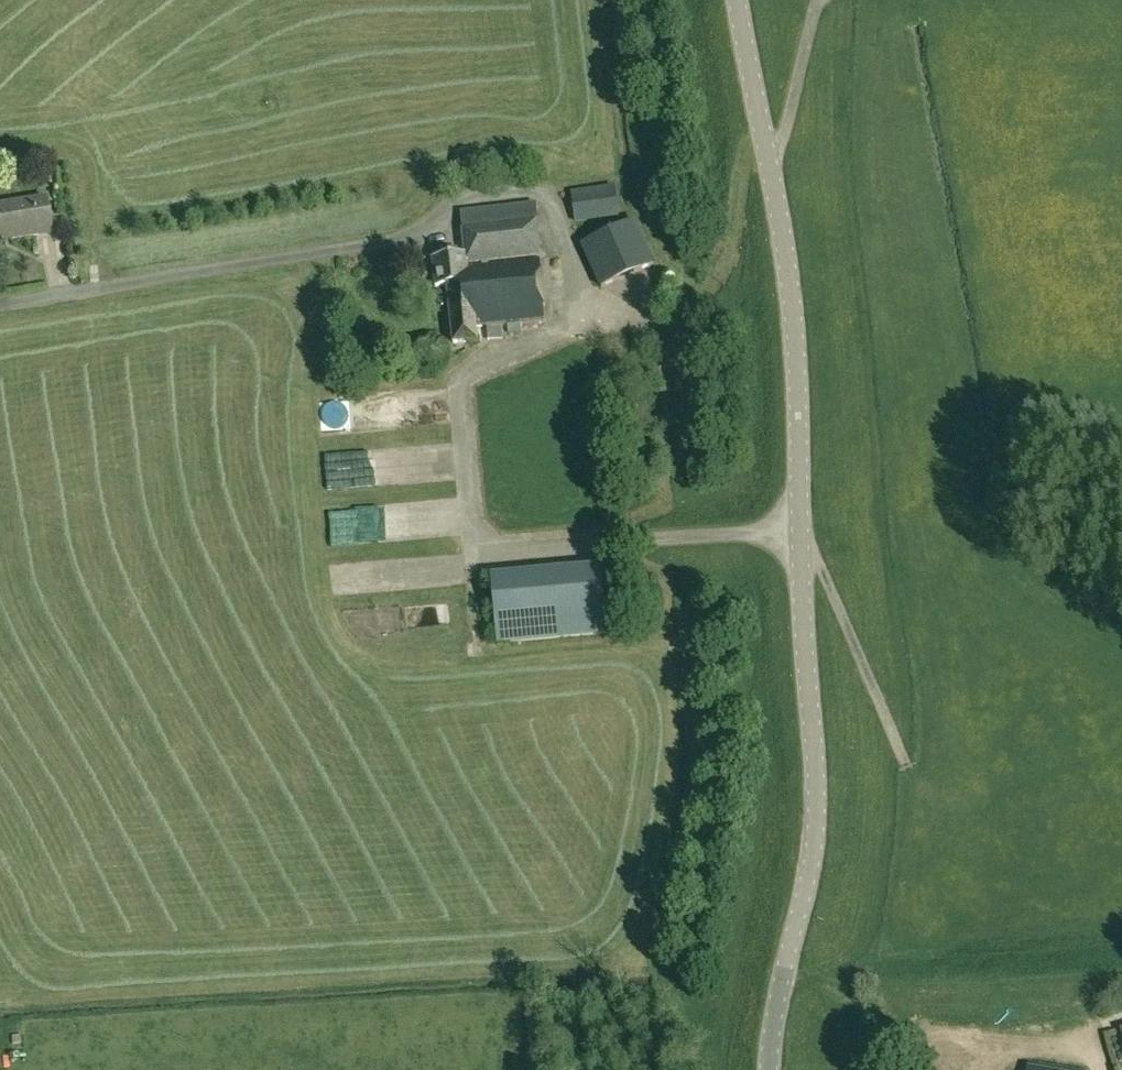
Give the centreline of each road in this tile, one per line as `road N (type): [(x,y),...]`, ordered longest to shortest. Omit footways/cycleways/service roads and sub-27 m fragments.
road 1 (tertiary): [(767,1069),(815,836),(813,775),(784,258),(736,0)]

